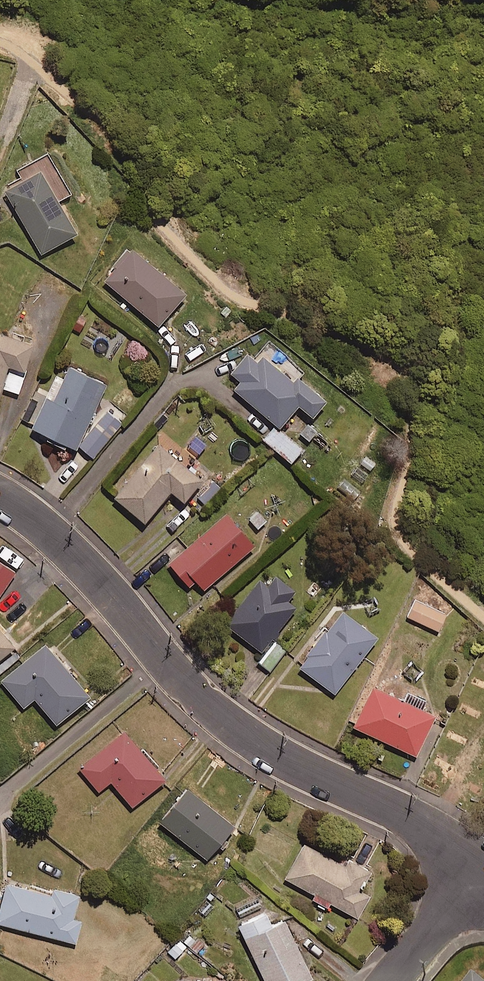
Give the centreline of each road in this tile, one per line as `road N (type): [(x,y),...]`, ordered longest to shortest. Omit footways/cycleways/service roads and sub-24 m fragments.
road 1 (residential): [(0,495),(51,531),(194,695),(244,737),(398,814),(479,871)]
road 2 (residential): [(479,871),(390,980)]

